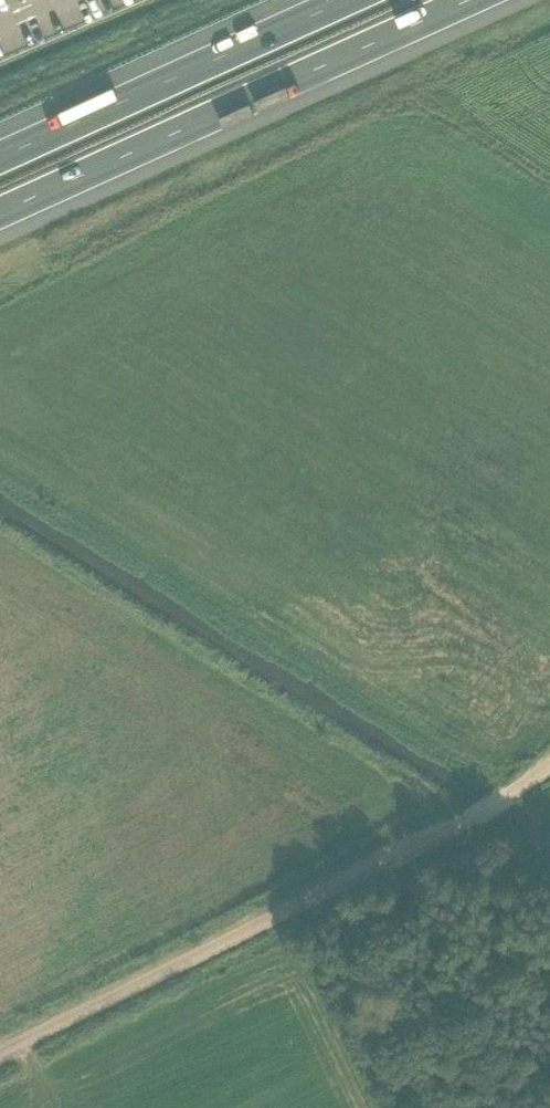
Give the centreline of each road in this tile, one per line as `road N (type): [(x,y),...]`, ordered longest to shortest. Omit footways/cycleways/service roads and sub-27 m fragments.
road 1 (track): [(549,758),(464,820),(0,1053)]
road 2 (motorway): [(0,214),(475,0)]
road 3 (motorway): [(345,0),(0,157)]

